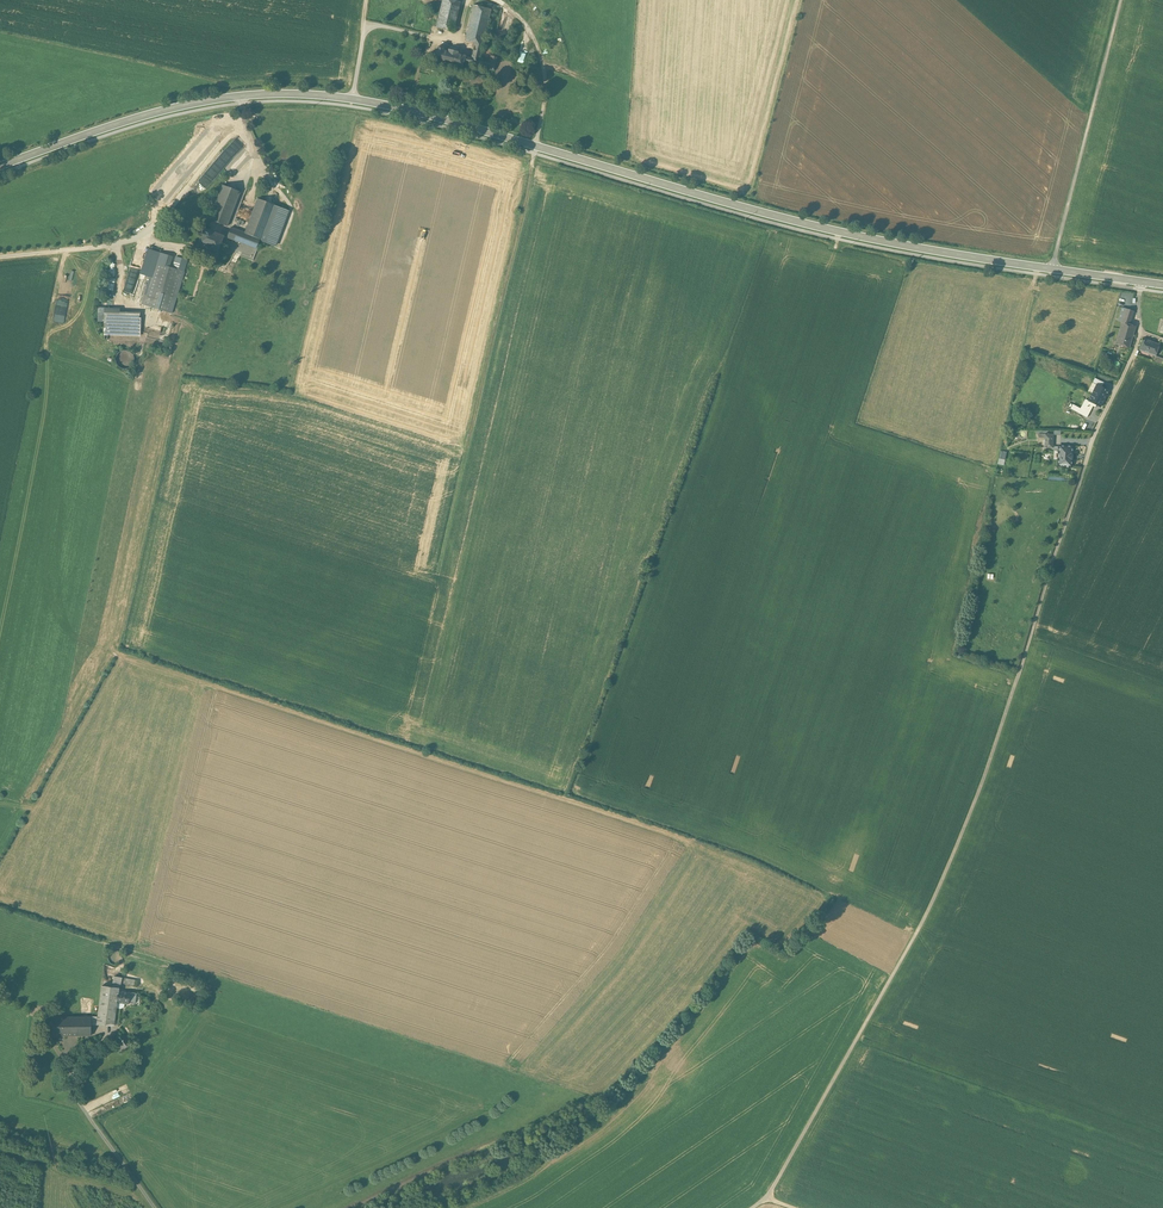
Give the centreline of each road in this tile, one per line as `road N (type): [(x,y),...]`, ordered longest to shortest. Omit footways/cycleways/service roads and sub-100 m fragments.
road 1 (tertiary): [(1053,268),(863,237),(413,111),(317,95),(247,94),(162,111),(0,167)]
road 2 (track): [(754,1207),(768,1198),(937,894),(990,764),(1081,478)]
road 3 (unclassified): [(1121,0),(1053,268)]
road 4 (residential): [(1093,443),(1135,348),(1139,281)]

